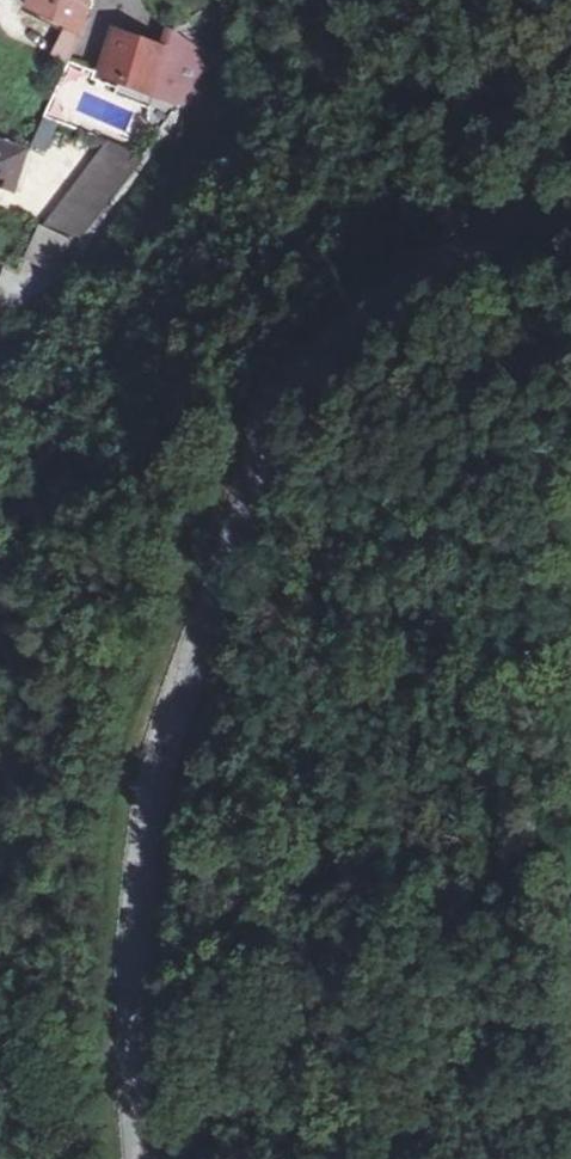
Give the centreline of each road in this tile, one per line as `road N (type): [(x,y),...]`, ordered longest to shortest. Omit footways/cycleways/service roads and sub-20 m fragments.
road 1 (tertiary): [(148,1158),(133,1032),(141,881),(160,747),(213,593),(299,389),(420,267),(570,173)]

